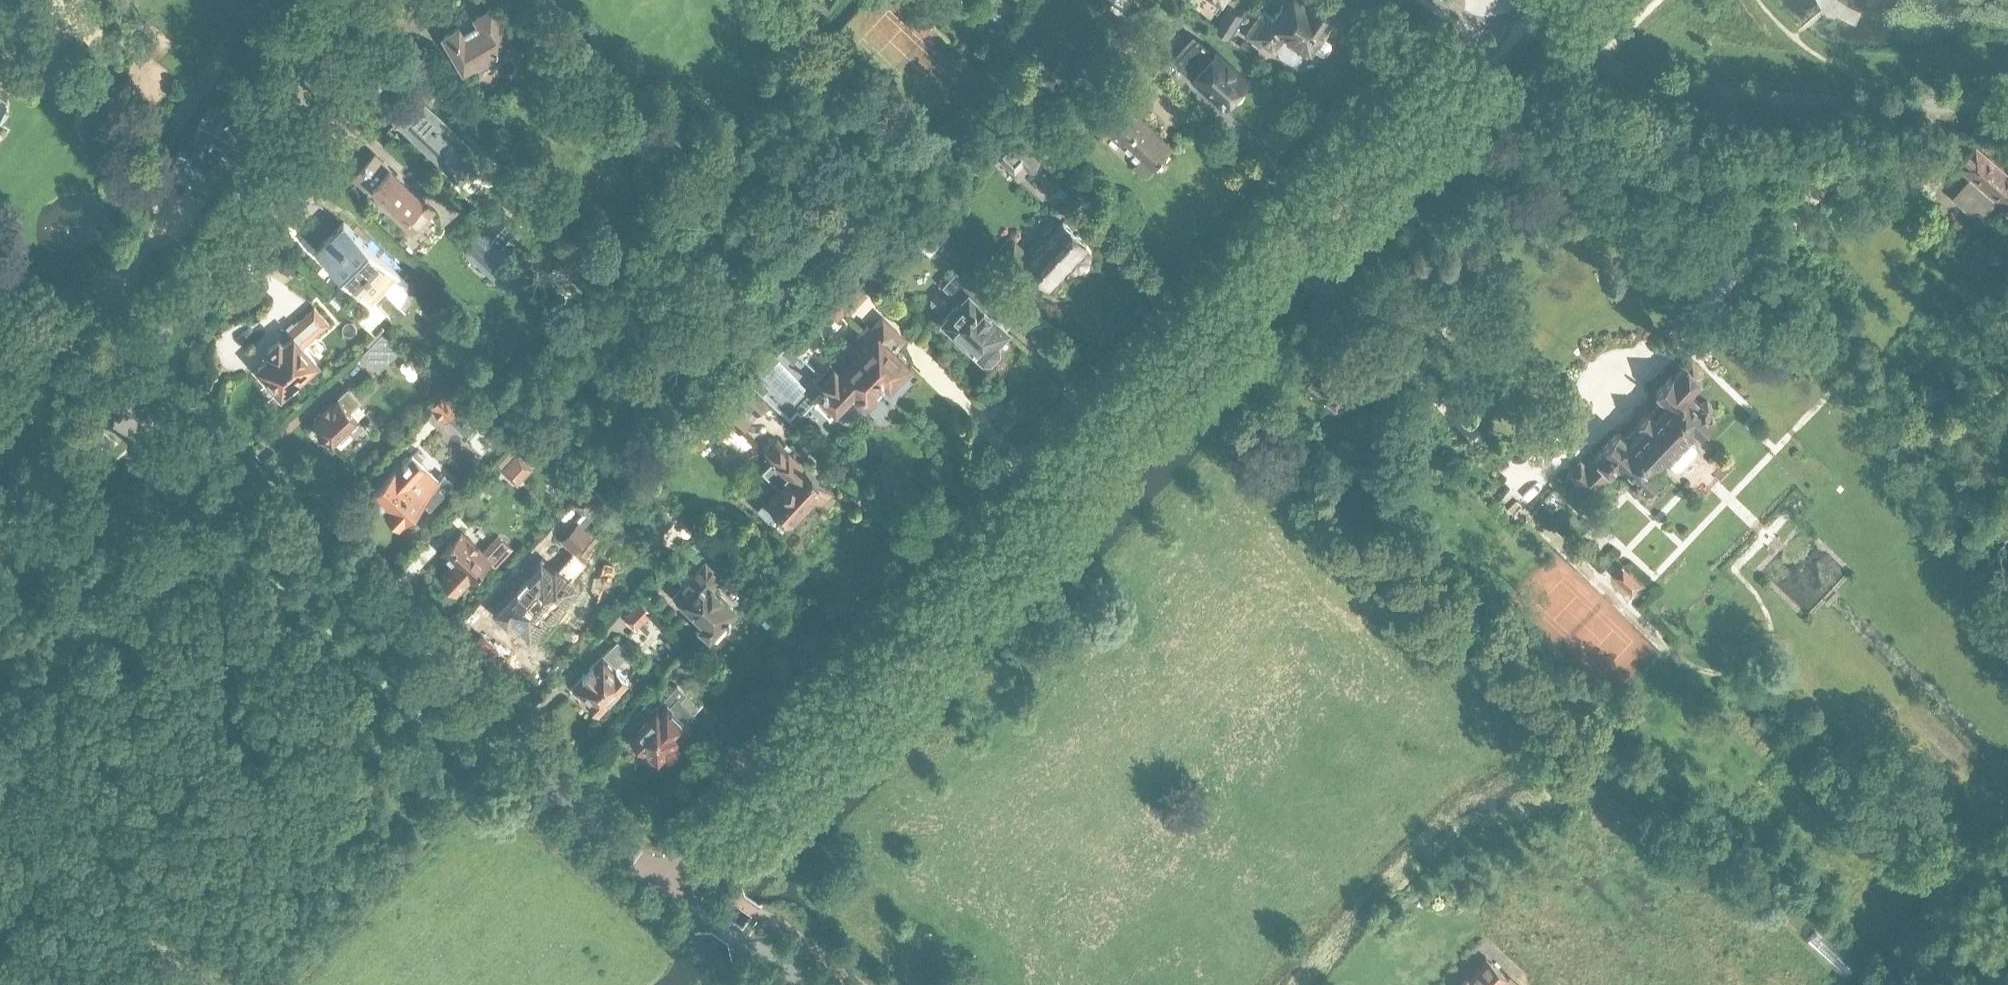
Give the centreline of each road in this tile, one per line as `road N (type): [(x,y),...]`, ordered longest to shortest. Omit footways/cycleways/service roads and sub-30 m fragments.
road 1 (residential): [(670,881),(1472,33),(1489,0)]
road 2 (residential): [(670,881),(603,833),(437,684),(137,388)]
road 3 (unclassified): [(1515,0),(1599,61),(1666,82),(1727,92),(2007,105)]
road 4 (residential): [(347,0),(275,120),(137,388)]
road 5 (residential): [(0,548),(109,439),(137,388)]
road 6 (residential): [(137,388),(0,329)]

